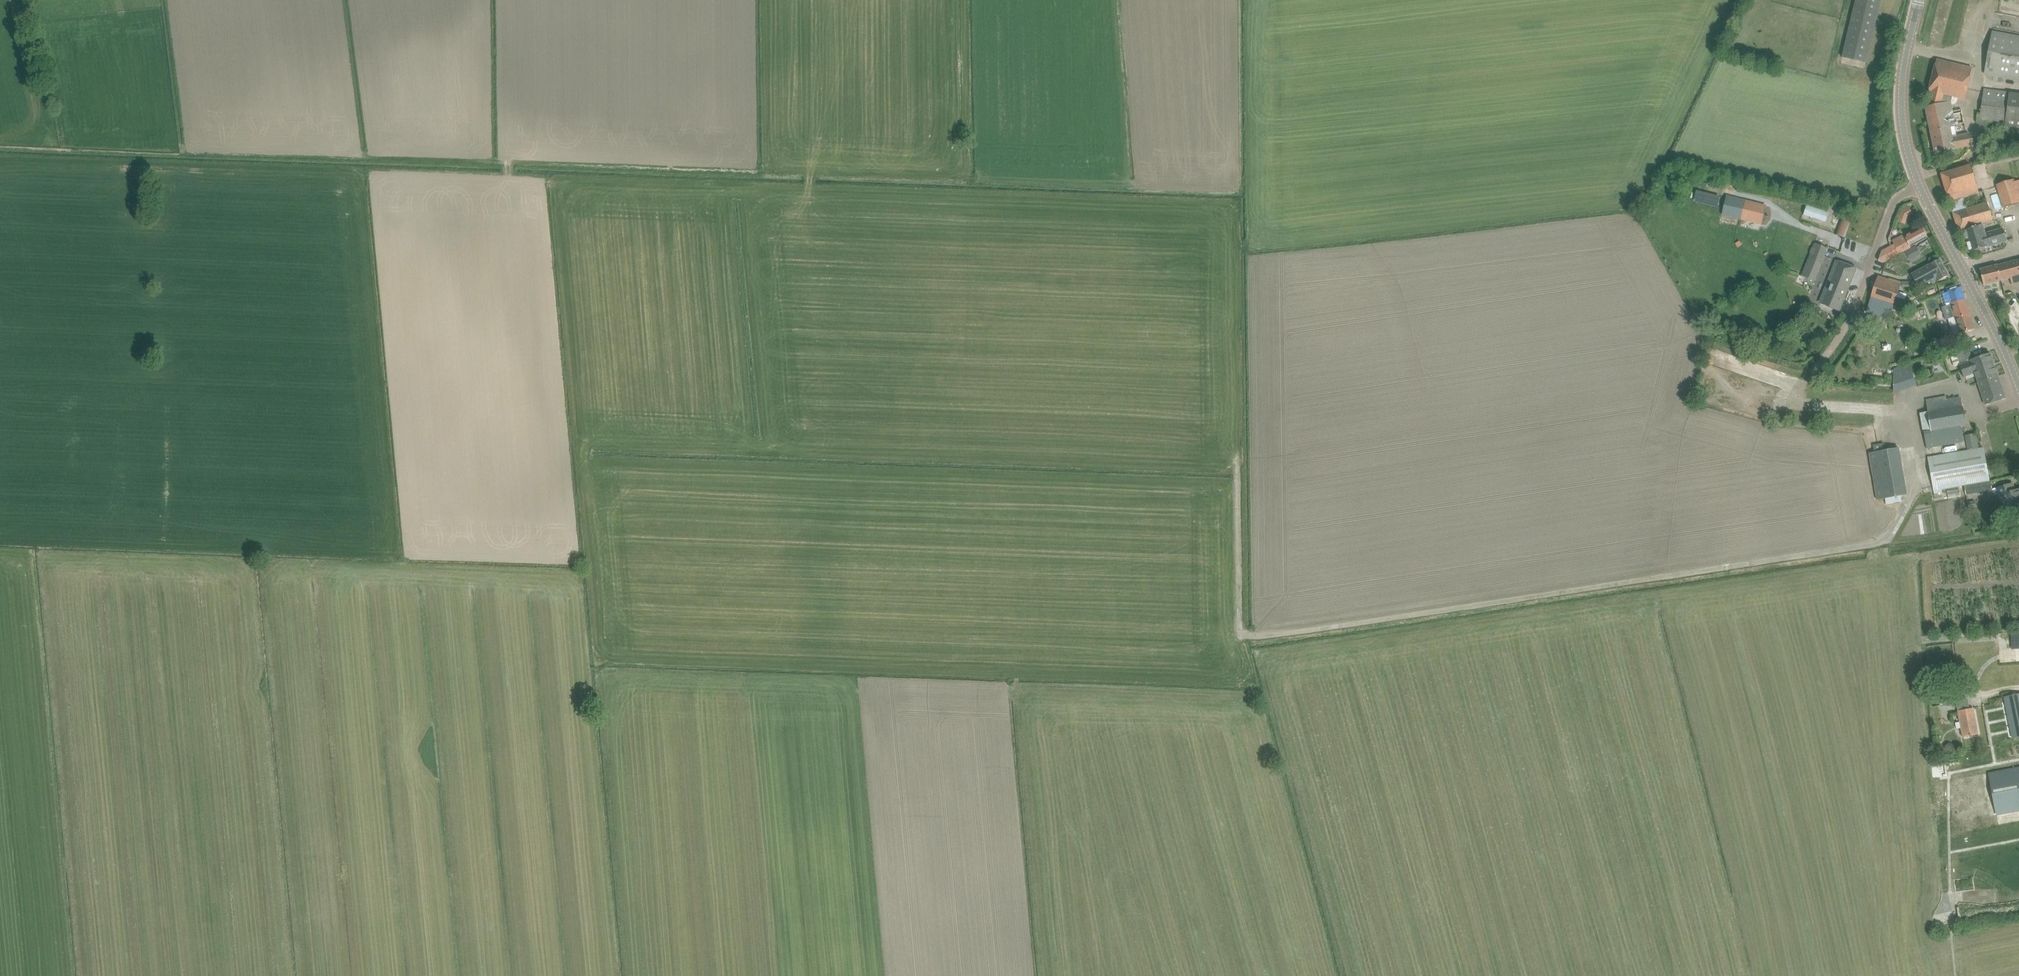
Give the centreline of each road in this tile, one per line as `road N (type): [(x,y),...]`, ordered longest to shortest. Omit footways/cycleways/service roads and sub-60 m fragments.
road 1 (secondary): [(2018,386),(1919,185)]
road 2 (unclassified): [(1919,185),(1894,201),(1853,308),(1814,368)]
road 3 (secondary): [(1919,185),(1902,91),(1919,0)]

